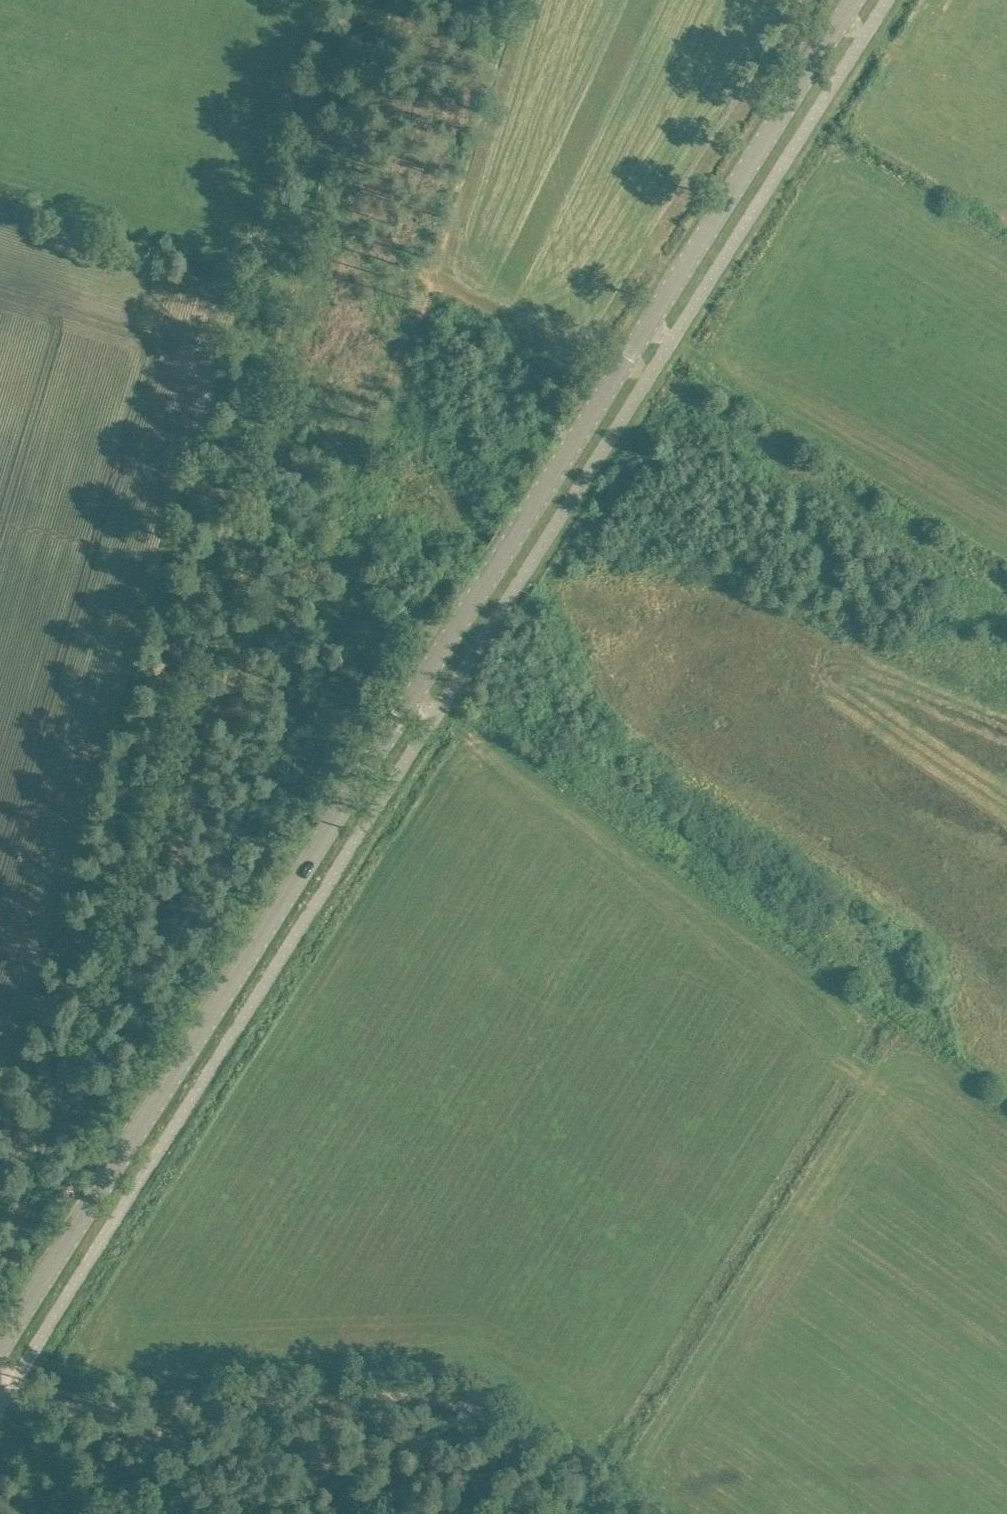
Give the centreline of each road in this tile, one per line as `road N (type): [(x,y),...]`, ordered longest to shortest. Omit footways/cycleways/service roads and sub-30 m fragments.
road 1 (tertiary): [(0,1349),(854,0)]
road 2 (track): [(636,1513),(491,1417),(430,1394),(78,1410),(0,1388)]
road 3 (track): [(78,1410),(119,1464),(141,1513)]

